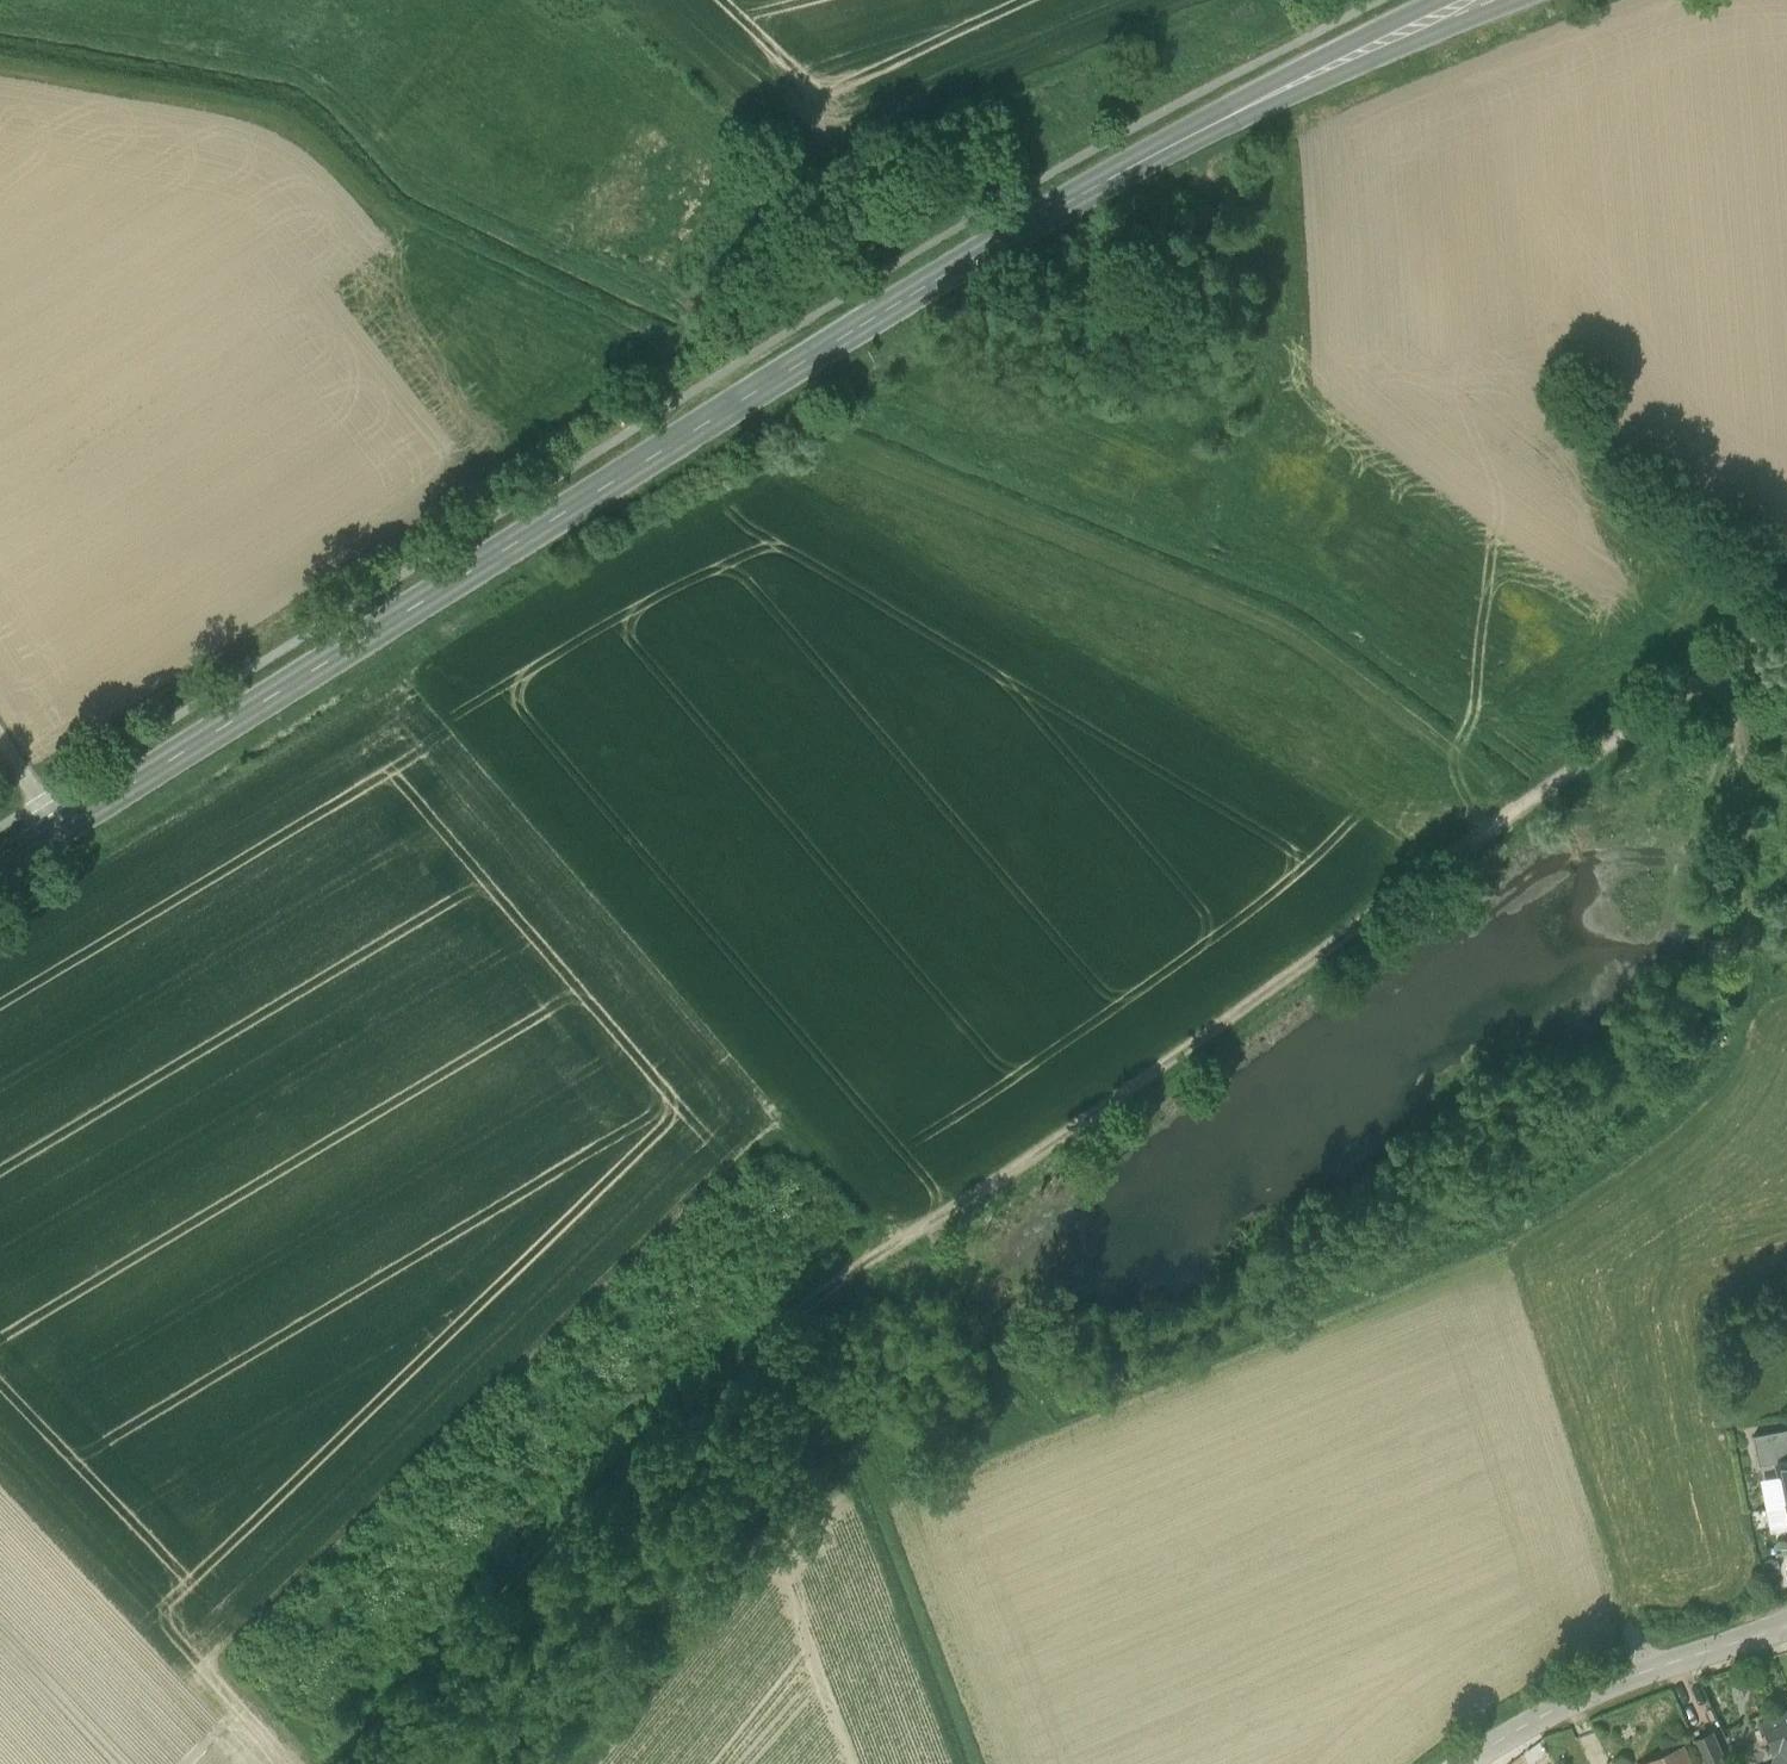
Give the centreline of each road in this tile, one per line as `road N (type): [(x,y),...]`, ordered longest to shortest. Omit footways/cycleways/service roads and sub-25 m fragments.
road 1 (track): [(334,1763),(556,1537),(798,1309),(1059,1141),(1608,747),(1667,696),(1786,623)]
road 2 (secondary): [(1472,0),(1188,136),(1026,224),(56,832)]
road 3 (unclassified): [(1469,1763),(1614,1681),(1786,1626)]

